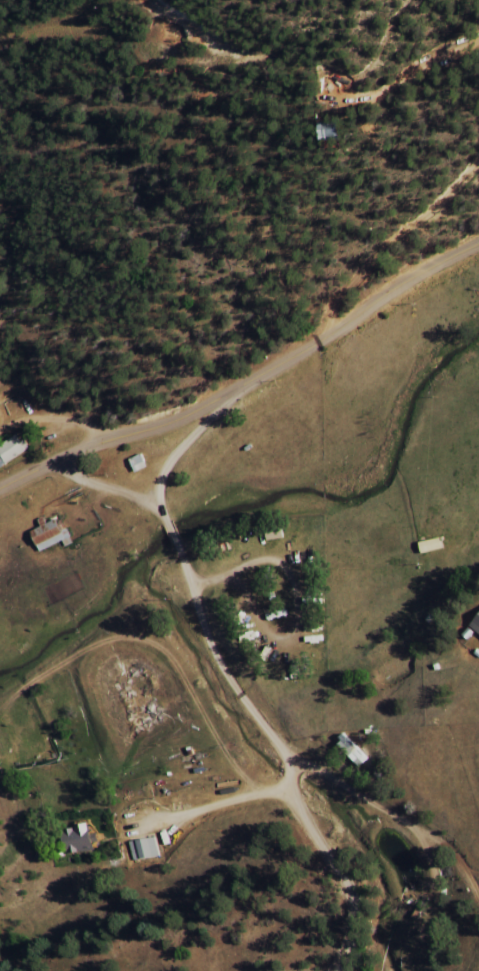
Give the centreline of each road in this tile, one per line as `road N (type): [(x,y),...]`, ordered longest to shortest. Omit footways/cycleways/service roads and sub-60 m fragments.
road 1 (residential): [(333,970),(349,934),(344,888),(307,836),(286,789),(284,759),(219,668),(168,525),(155,506),(82,481),(63,455)]
road 2 (residential): [(478,237),(403,276),(198,407),(0,486)]
road 3 (residential): [(302,342),(390,48),(438,0)]
road 4 (residential): [(284,759),(478,886)]
road 5 (residential): [(155,506),(150,490),(160,470),(262,367)]

